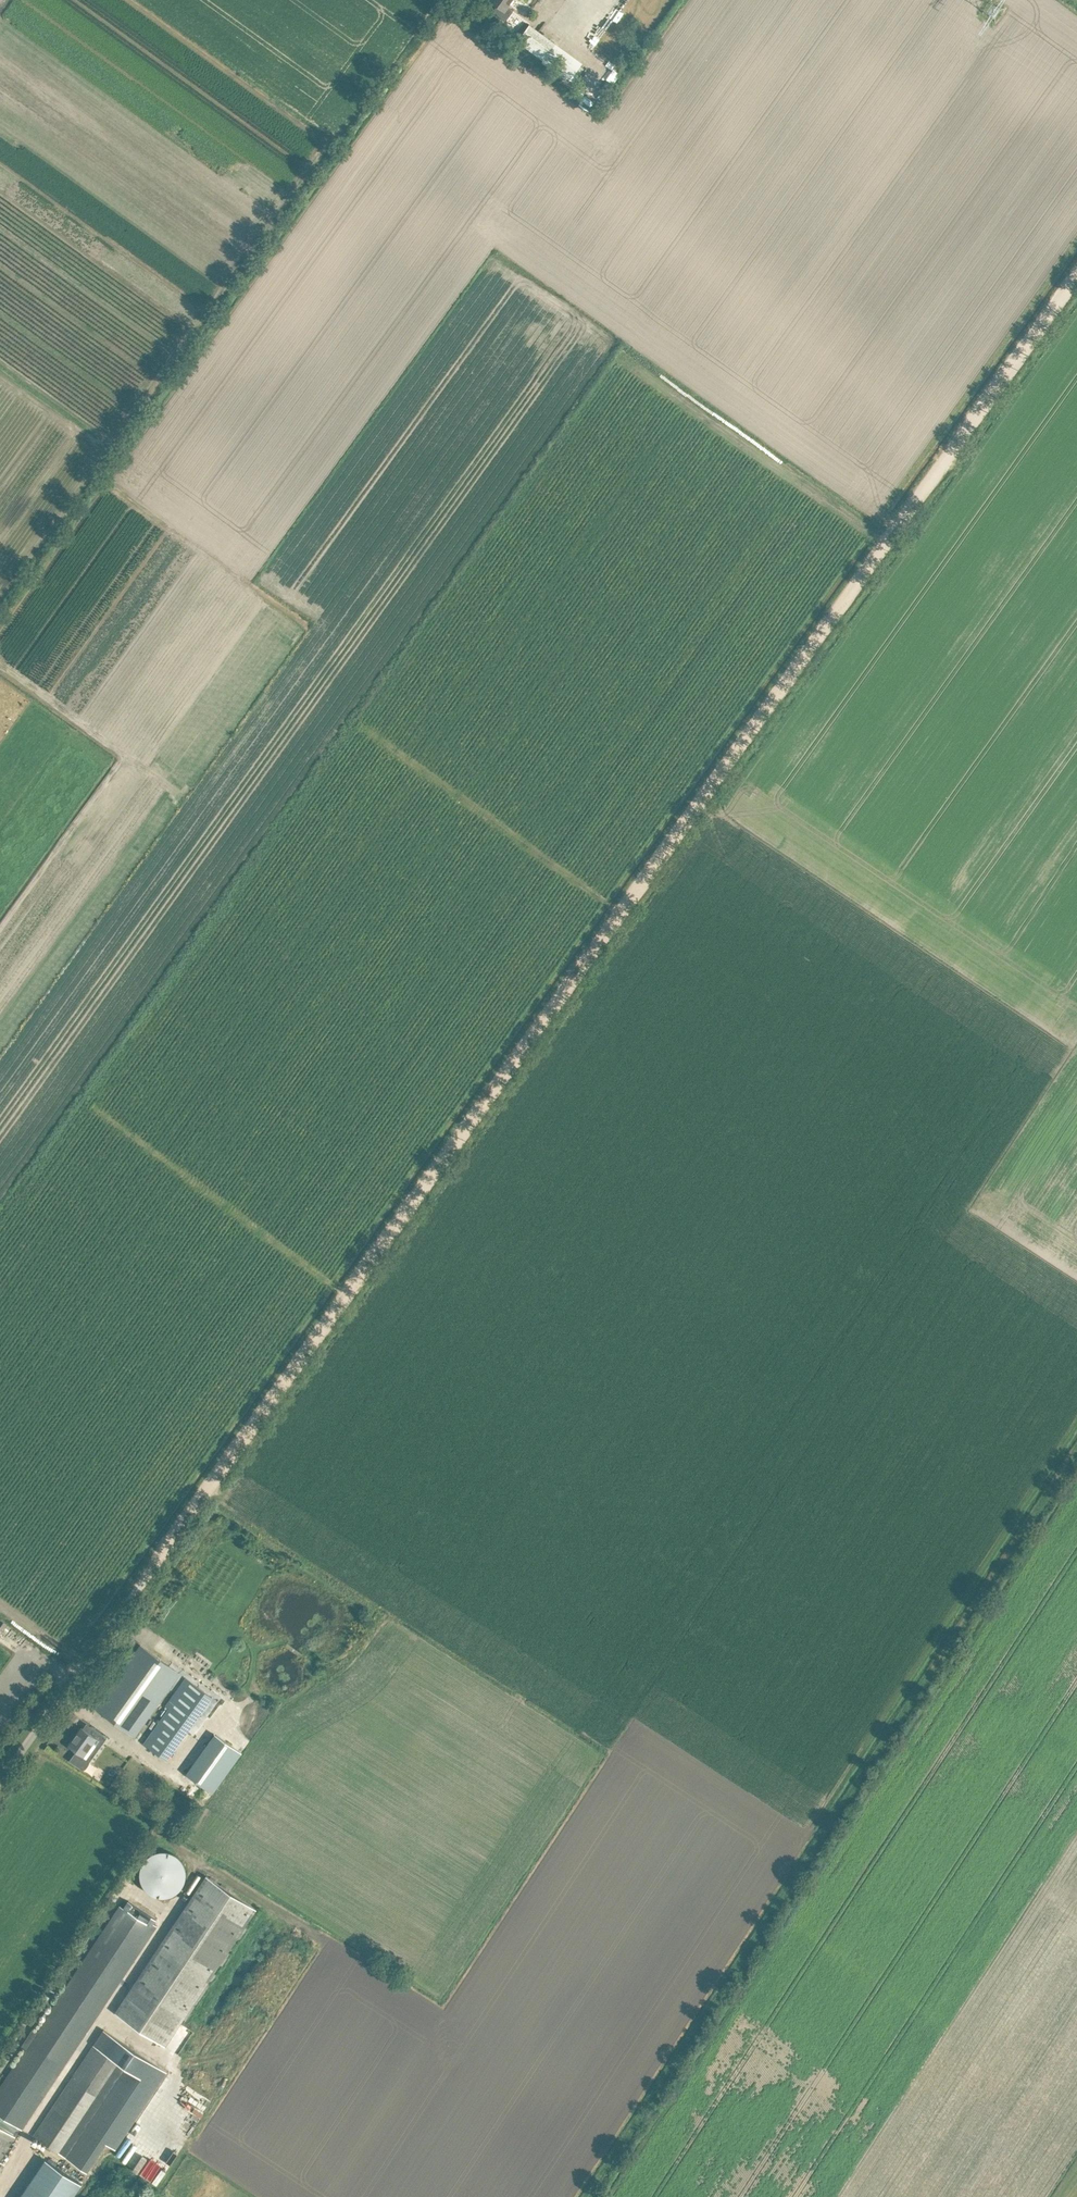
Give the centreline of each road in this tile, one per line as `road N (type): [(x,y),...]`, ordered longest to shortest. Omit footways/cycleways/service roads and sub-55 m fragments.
road 1 (unclassified): [(0,1784),(1076,274)]

